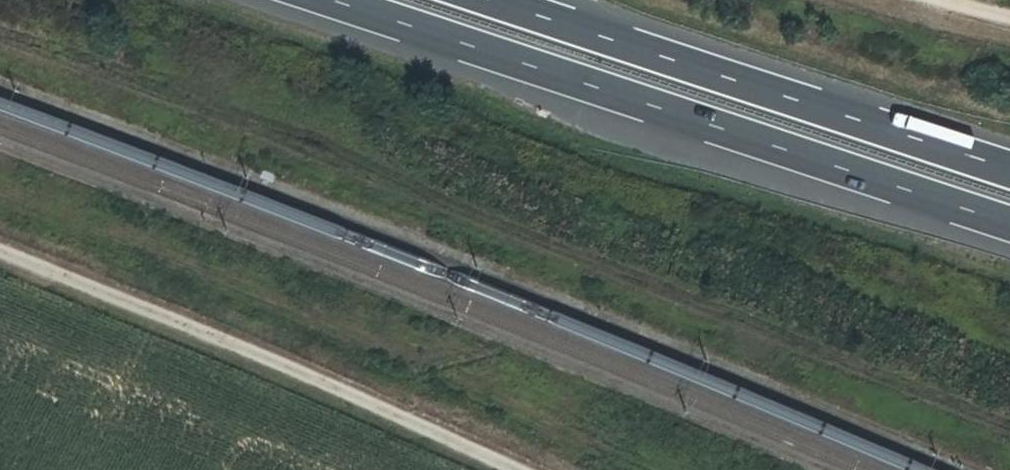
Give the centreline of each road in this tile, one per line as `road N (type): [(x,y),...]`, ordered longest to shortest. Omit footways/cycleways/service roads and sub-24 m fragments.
road 1 (motorway): [(326,0),(1009,226)]
road 2 (track): [(515,469),(0,249)]
road 3 (motorway): [(1009,169),(498,0)]
road 4 (track): [(1009,46),(835,0)]

